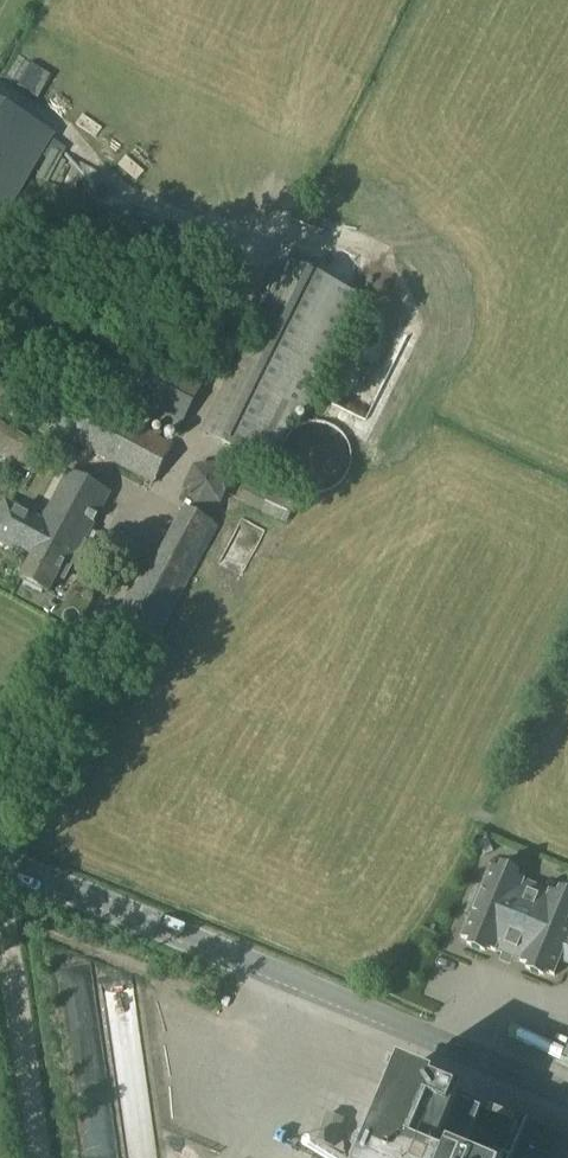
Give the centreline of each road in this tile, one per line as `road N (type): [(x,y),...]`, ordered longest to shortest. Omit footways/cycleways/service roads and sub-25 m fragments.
road 1 (tertiary): [(567,1098),(0,865)]
road 2 (track): [(0,908),(34,1157)]

